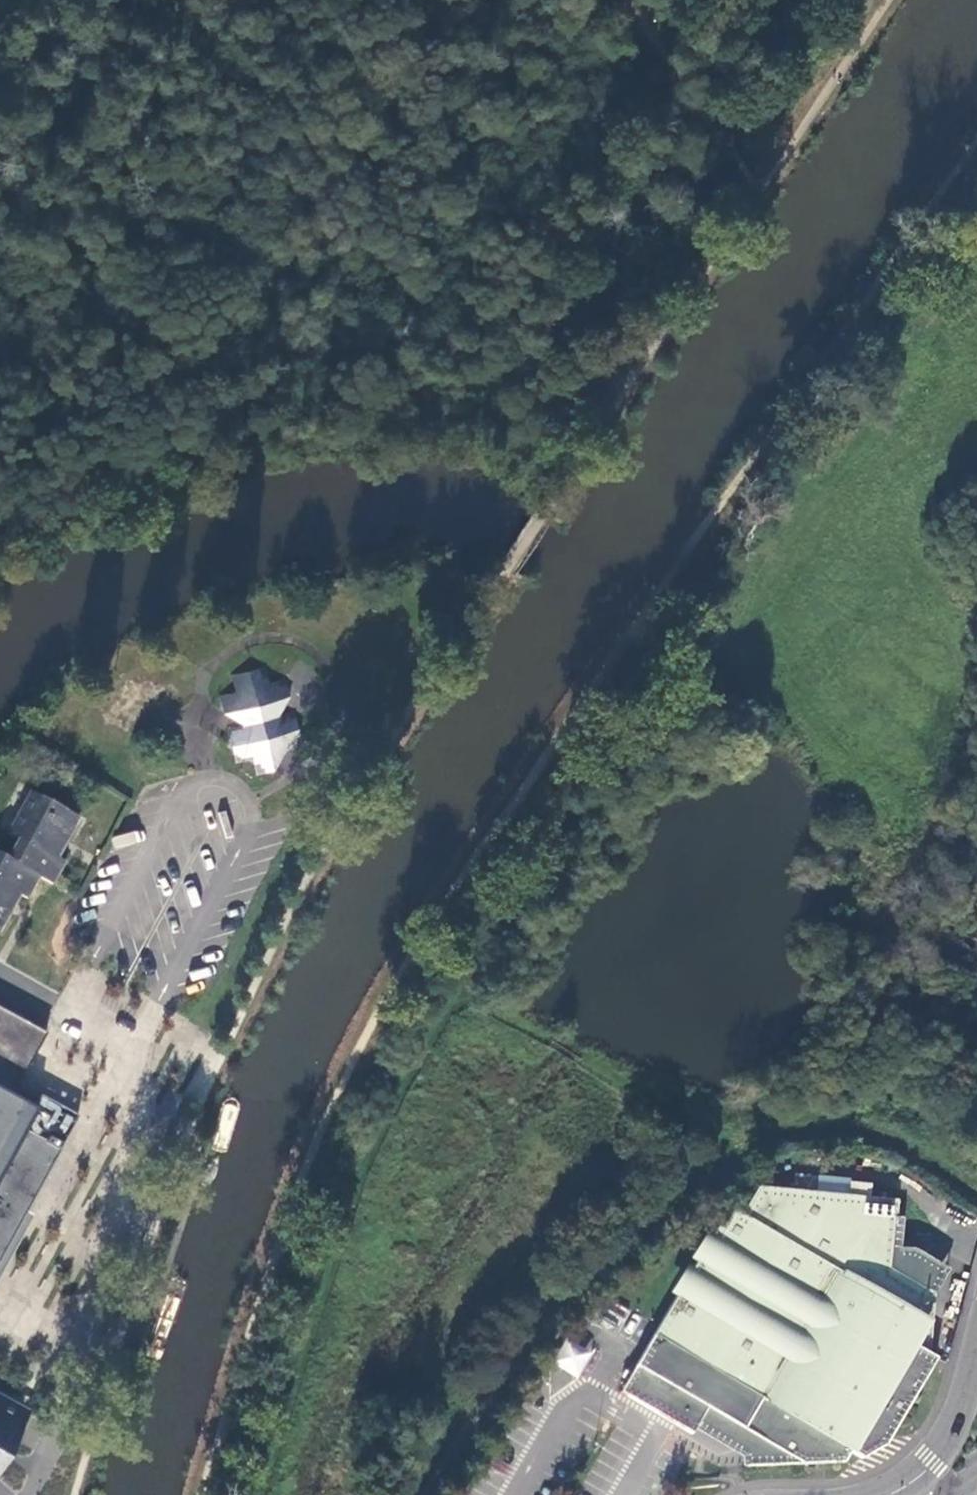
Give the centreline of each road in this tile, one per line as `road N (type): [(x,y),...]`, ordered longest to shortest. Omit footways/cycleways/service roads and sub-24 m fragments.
road 1 (unclassified): [(899,1490),(934,1462),(953,1427),(976,1340)]

